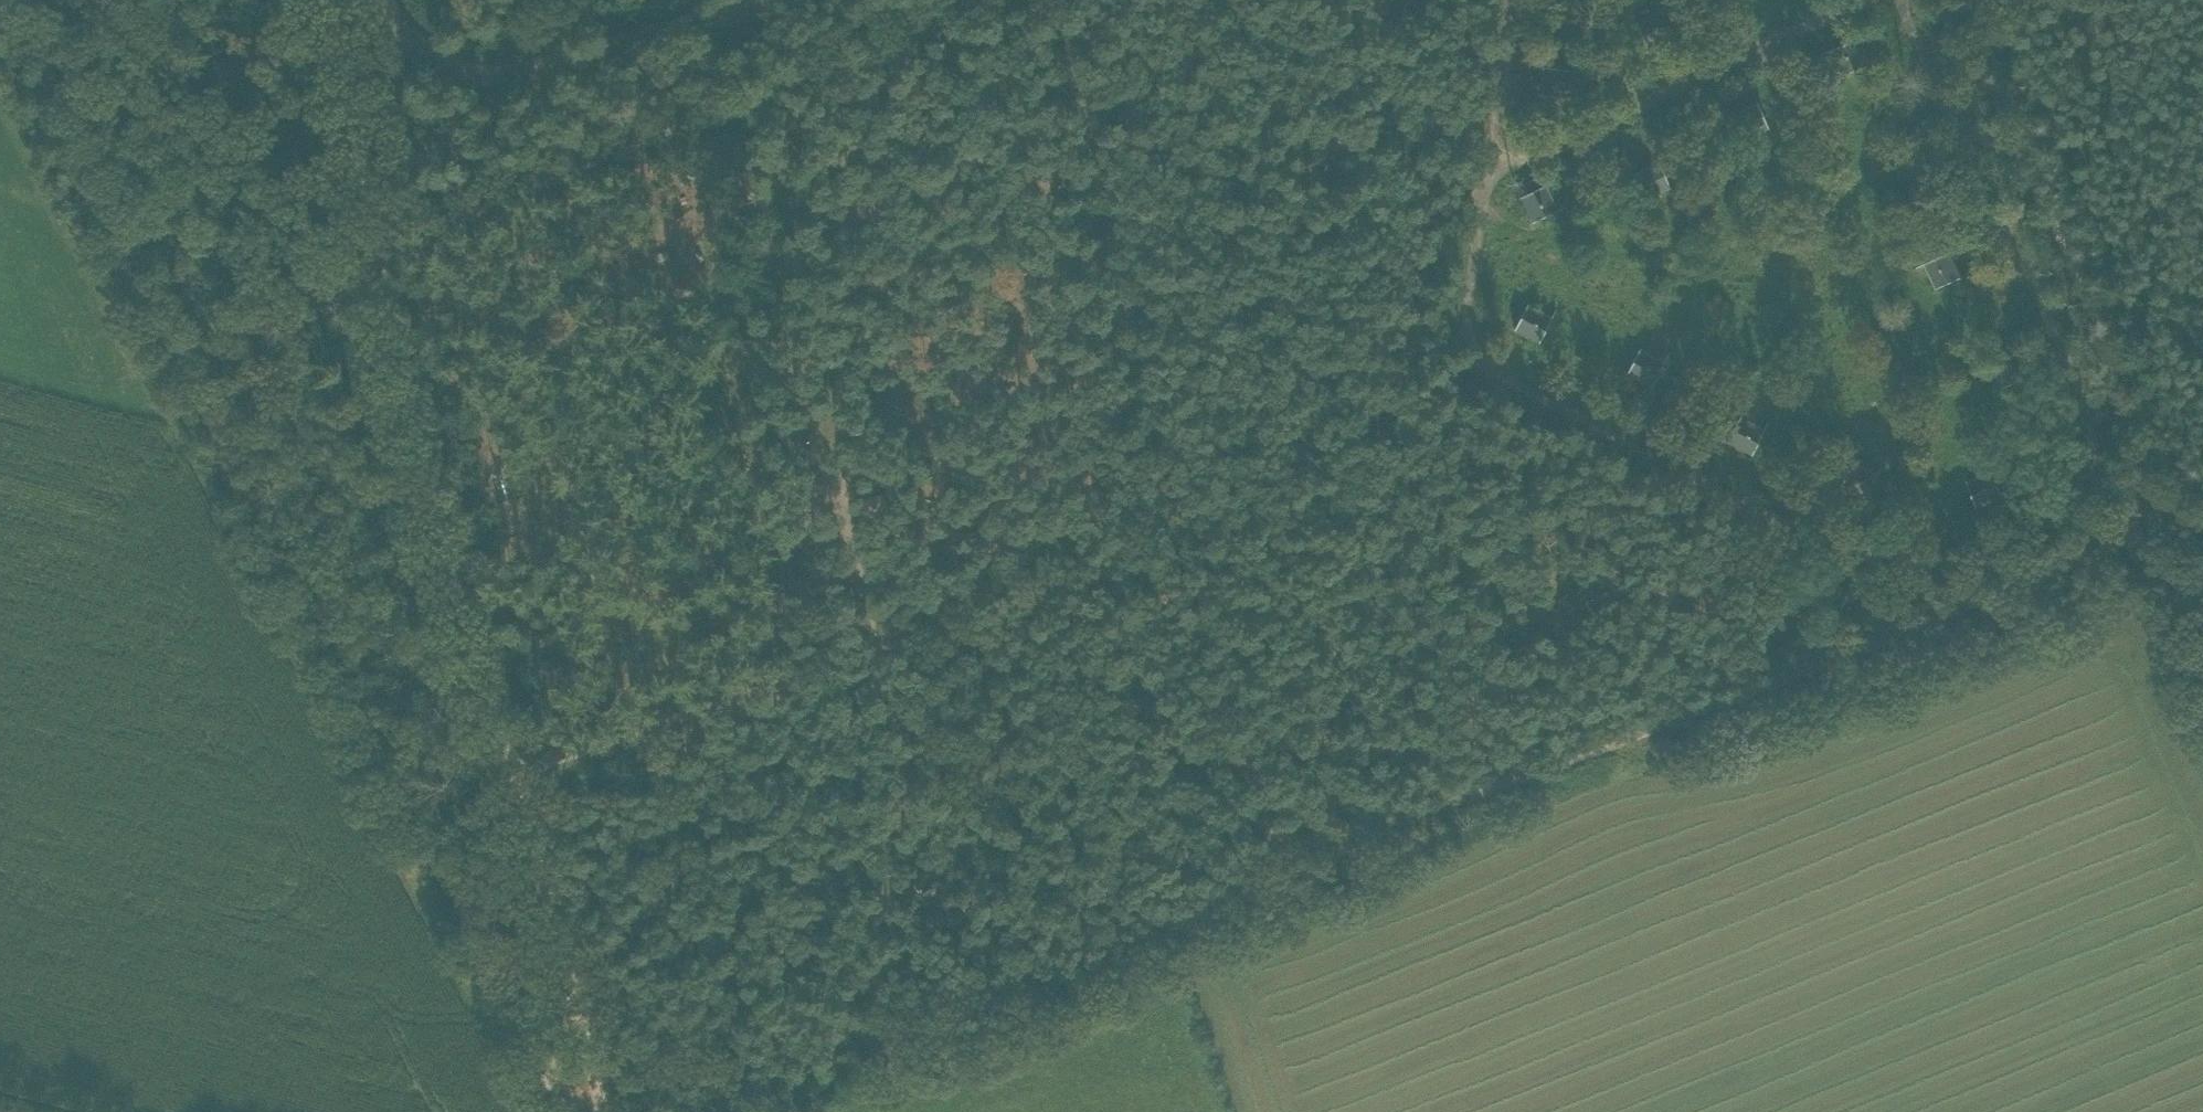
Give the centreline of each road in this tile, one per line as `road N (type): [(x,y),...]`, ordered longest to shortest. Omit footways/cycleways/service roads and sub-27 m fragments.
road 1 (unclassified): [(1991,0),(1954,17),(2179,535),(1845,661),(1287,847),(1182,479),(1064,0)]
road 2 (track): [(317,0),(415,431),(587,1111)]
road 3 (track): [(1182,479),(500,770)]
road 4 (unclassified): [(925,0),(372,225)]
road 5 (track): [(791,645),(656,207)]
road 6 (track): [(372,225),(141,331)]

